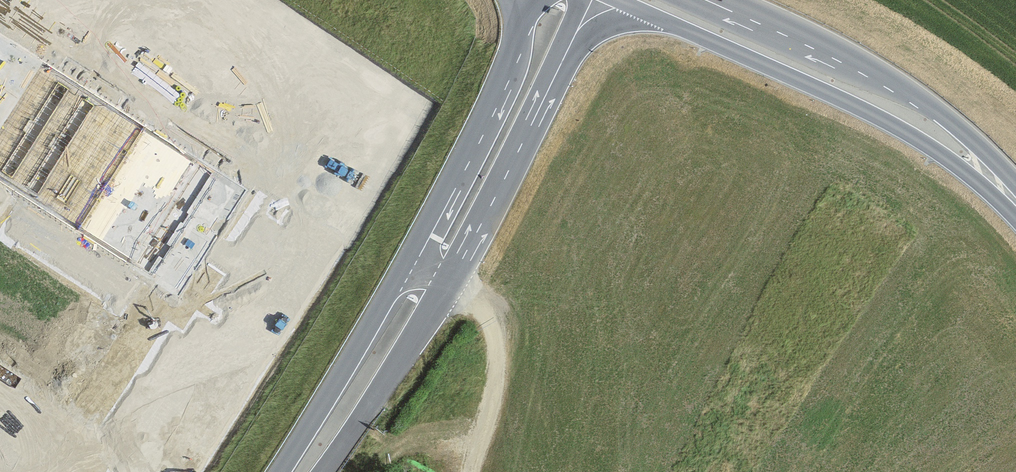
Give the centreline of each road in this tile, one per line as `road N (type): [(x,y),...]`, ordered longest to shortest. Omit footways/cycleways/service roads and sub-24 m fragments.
road 1 (tertiary): [(304,471),(437,261),(572,0)]
road 2 (secondary): [(1015,202),(960,151),(873,94),(666,0)]
road 3 (track): [(437,261),(479,303),(490,347),(493,388),(467,471)]

